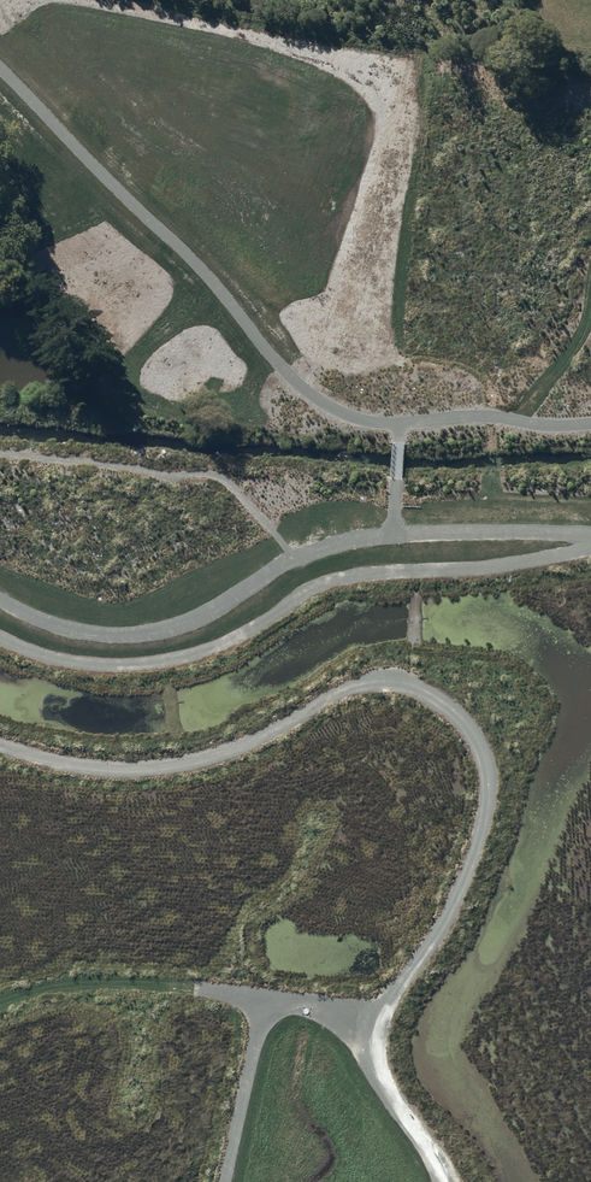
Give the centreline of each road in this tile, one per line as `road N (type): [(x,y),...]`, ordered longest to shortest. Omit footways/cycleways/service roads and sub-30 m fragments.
road 1 (track): [(0,744),(104,766),(180,762),(248,742),(335,691),(367,682),(404,683),(440,707),(480,782),(477,819),(455,883),(374,1032),(377,1072),(444,1181)]
road 2 (track): [(0,599),(51,624),(137,633),(197,618),(316,547),(424,533),(590,534)]
road 3 (track): [(590,548),(508,565),(346,575),(231,639),(153,663),(81,666),(0,639)]
road 4 (track): [(374,1032),(265,994),(187,981),(88,979),(0,993)]

